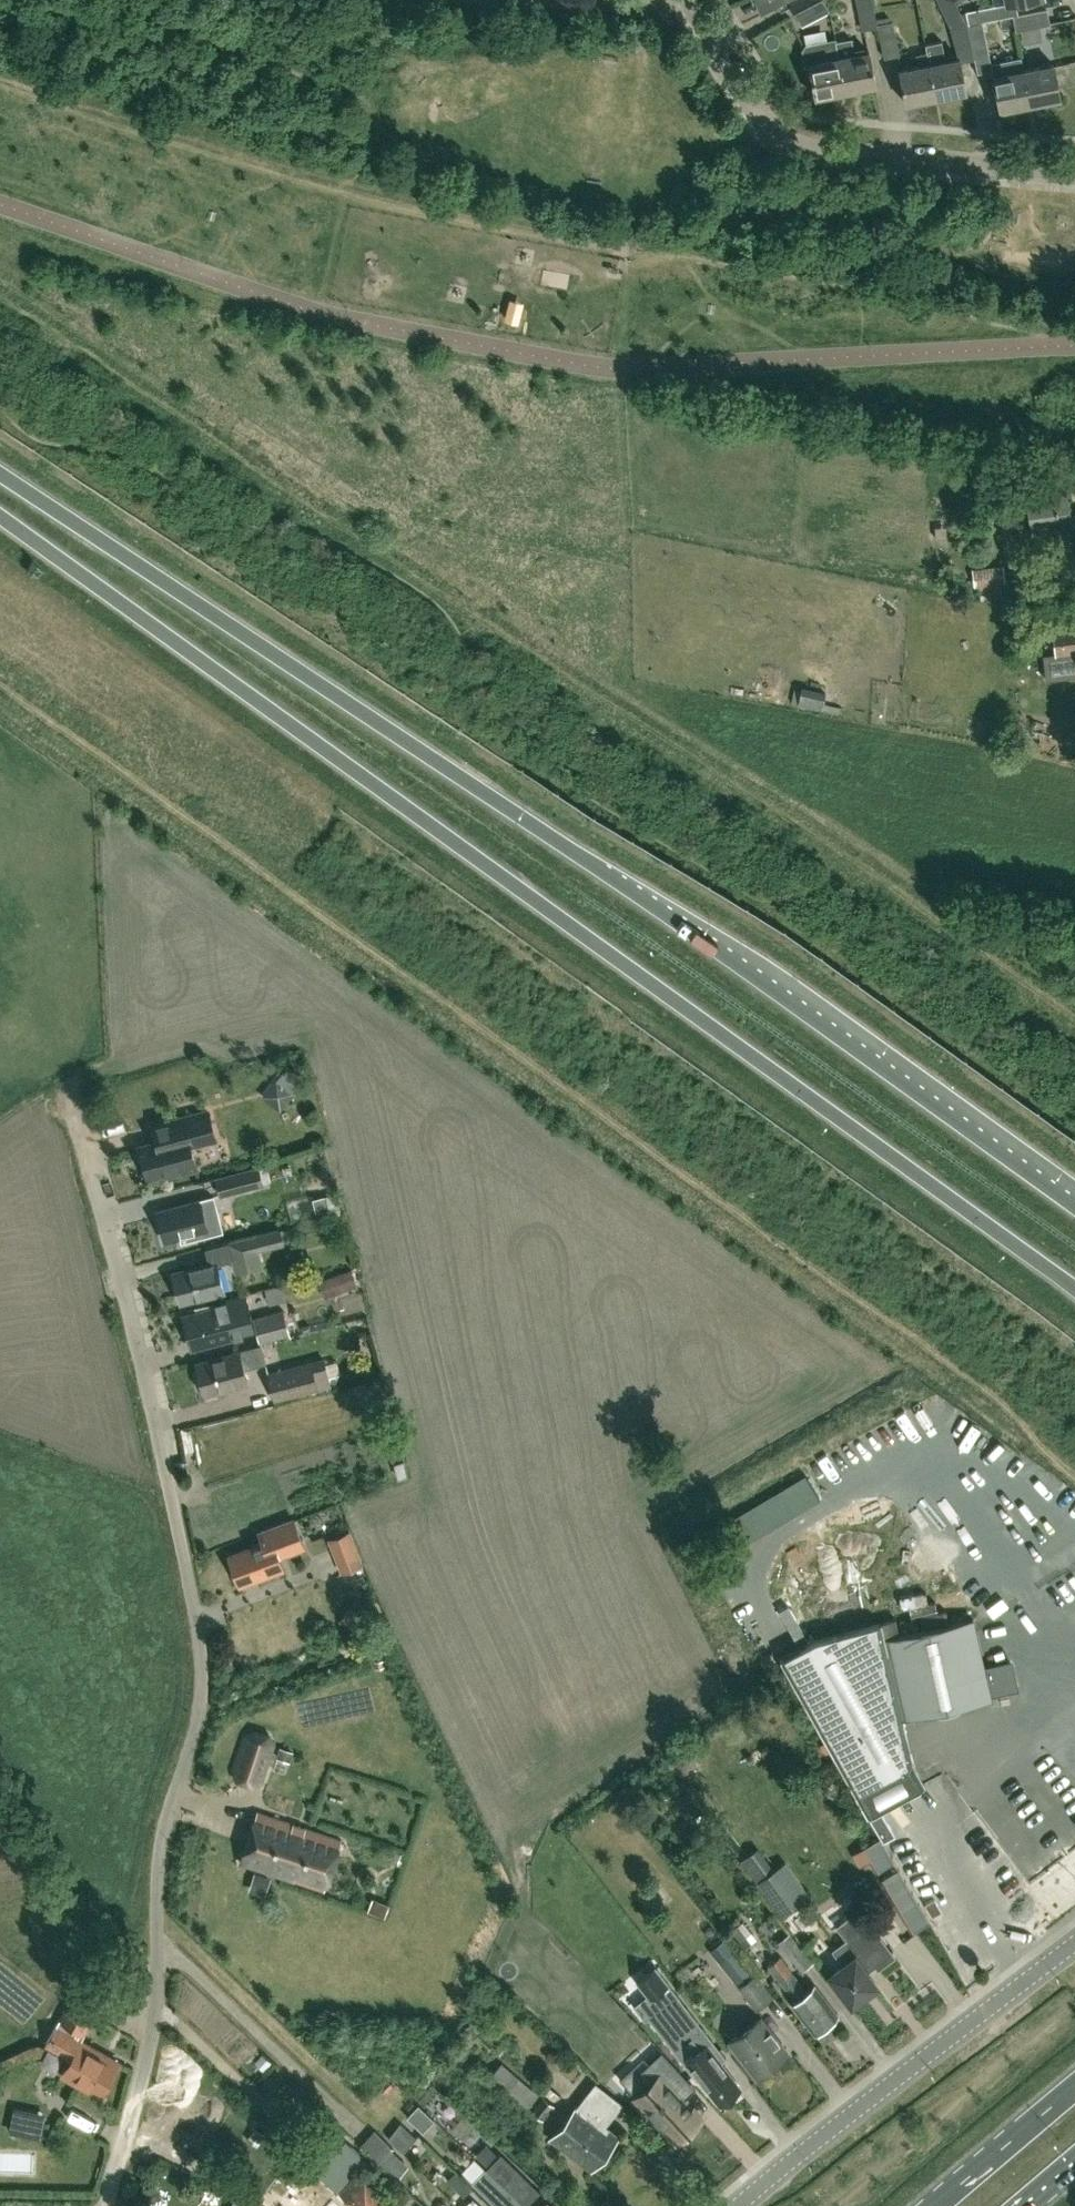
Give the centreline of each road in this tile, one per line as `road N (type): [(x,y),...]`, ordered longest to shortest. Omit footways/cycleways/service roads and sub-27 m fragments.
road 1 (primary): [(0,516),(1074,1286)]
road 2 (primary): [(1074,1205),(603,871),(0,473)]
road 3 (residential): [(106,2205),(147,2057),(160,1843),(201,1701),(202,1663),(131,1314),(73,1085)]
road 4 (residential): [(1074,171),(783,140),(689,0)]
road 5 (unclassified): [(741,2205),(1074,1945)]
road 6 (primary): [(1074,2086),(933,2205)]

